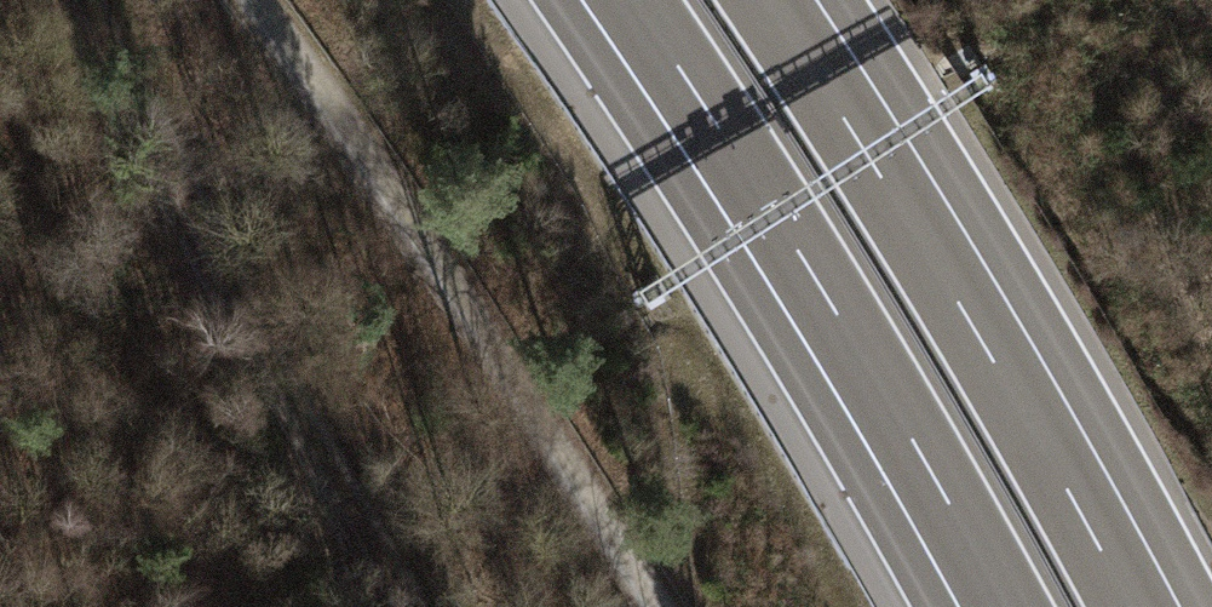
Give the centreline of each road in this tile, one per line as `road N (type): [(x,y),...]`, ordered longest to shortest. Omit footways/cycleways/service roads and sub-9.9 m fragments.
road 1 (track): [(251,0),(416,232),(656,606)]
road 2 (motorway): [(606,0),(752,217),(983,606)]
road 3 (motorway): [(1155,606),(994,321),(790,0)]
road 4 (track): [(94,0),(258,326),(413,606)]

